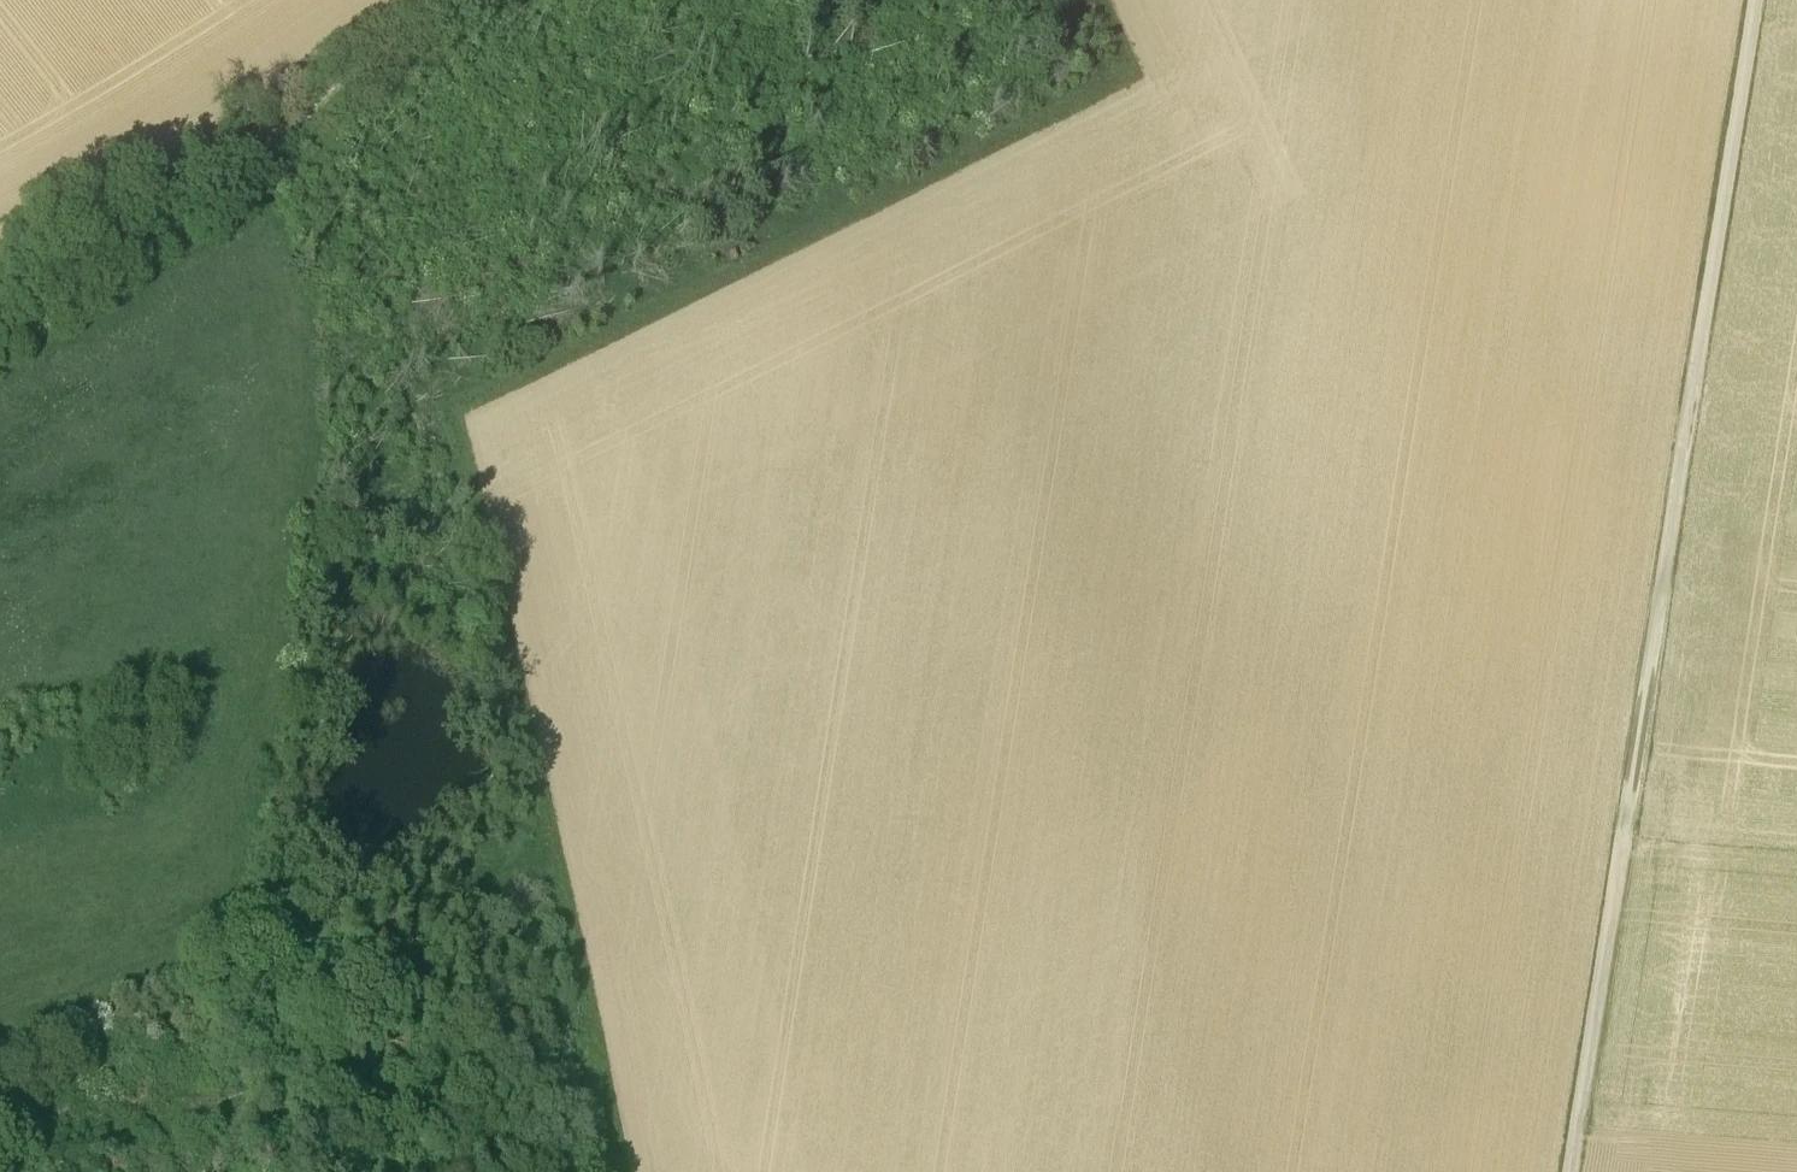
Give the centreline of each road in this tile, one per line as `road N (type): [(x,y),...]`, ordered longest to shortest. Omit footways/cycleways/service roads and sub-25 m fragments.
road 1 (track): [(1770,0),(1576,1171)]
road 2 (track): [(437,0),(63,260),(0,280)]

